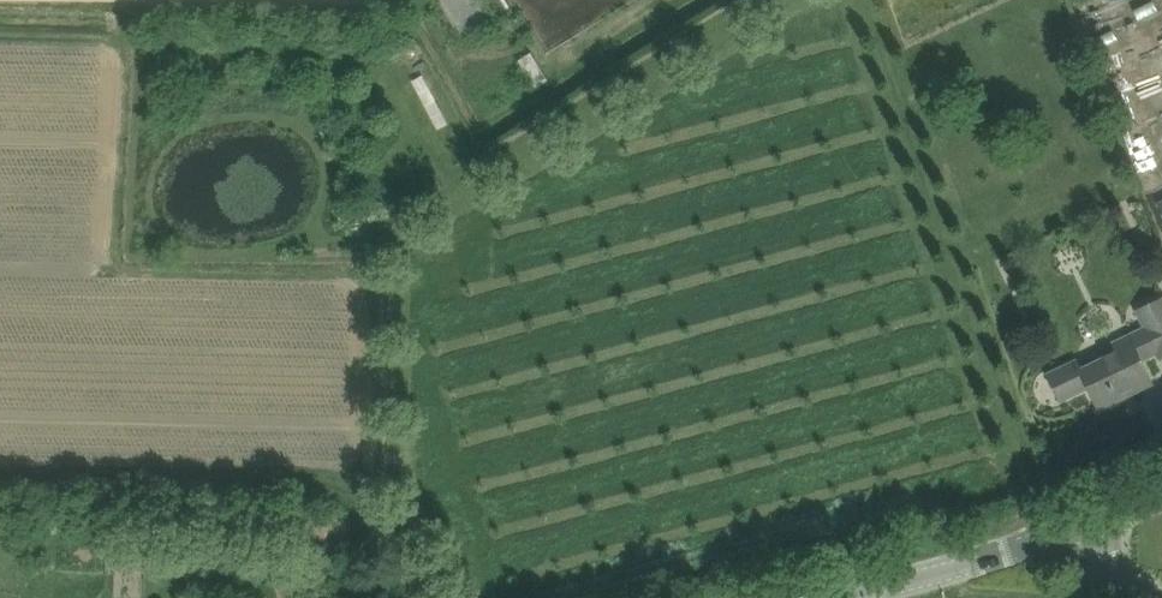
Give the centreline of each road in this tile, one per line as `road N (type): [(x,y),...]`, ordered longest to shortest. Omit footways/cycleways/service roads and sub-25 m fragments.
road 1 (tertiary): [(825,597),(988,558),(1095,516)]

